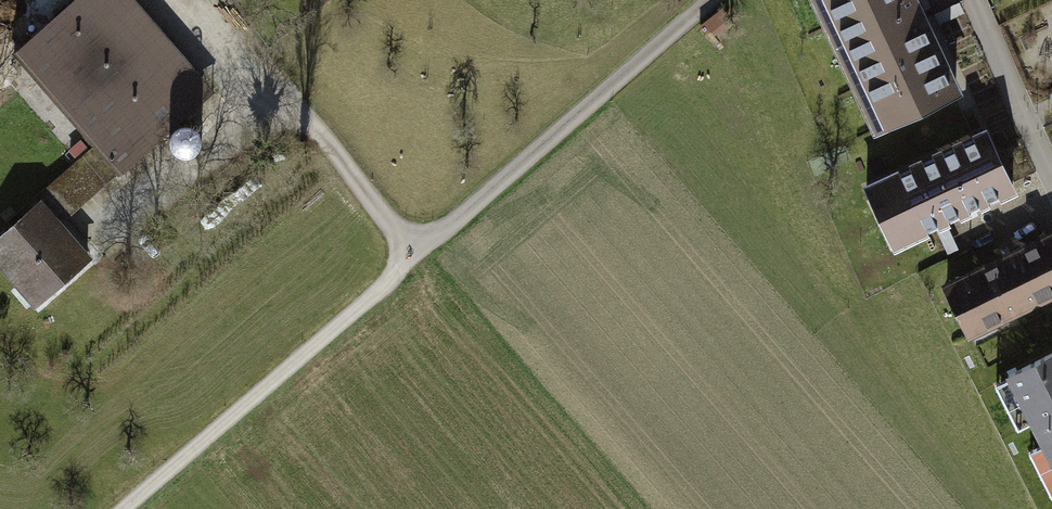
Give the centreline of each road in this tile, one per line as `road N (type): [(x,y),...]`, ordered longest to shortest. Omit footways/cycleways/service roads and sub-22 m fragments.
road 1 (track): [(712,0),(122,508)]
road 2 (track): [(417,254),(285,85),(254,104),(166,0)]
road 3 (residential): [(974,0),(1051,175)]

